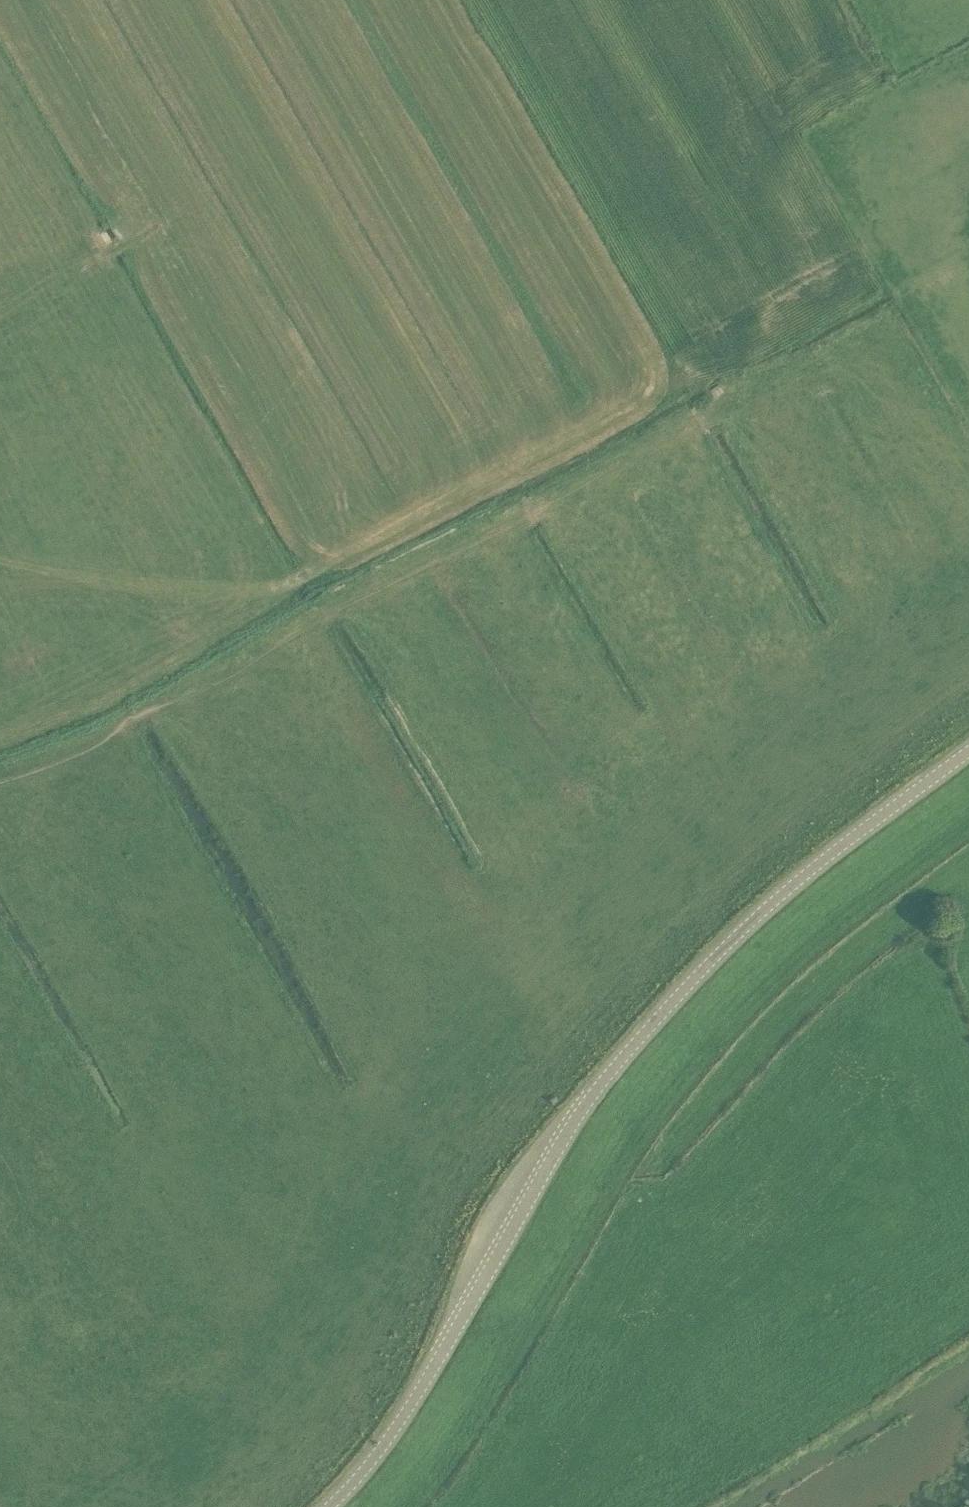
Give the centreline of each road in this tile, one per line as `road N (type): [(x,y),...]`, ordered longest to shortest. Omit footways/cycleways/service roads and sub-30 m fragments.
road 1 (tertiary): [(328,1506),(379,1444),(576,1115),(670,994),(777,897),(968,753)]

